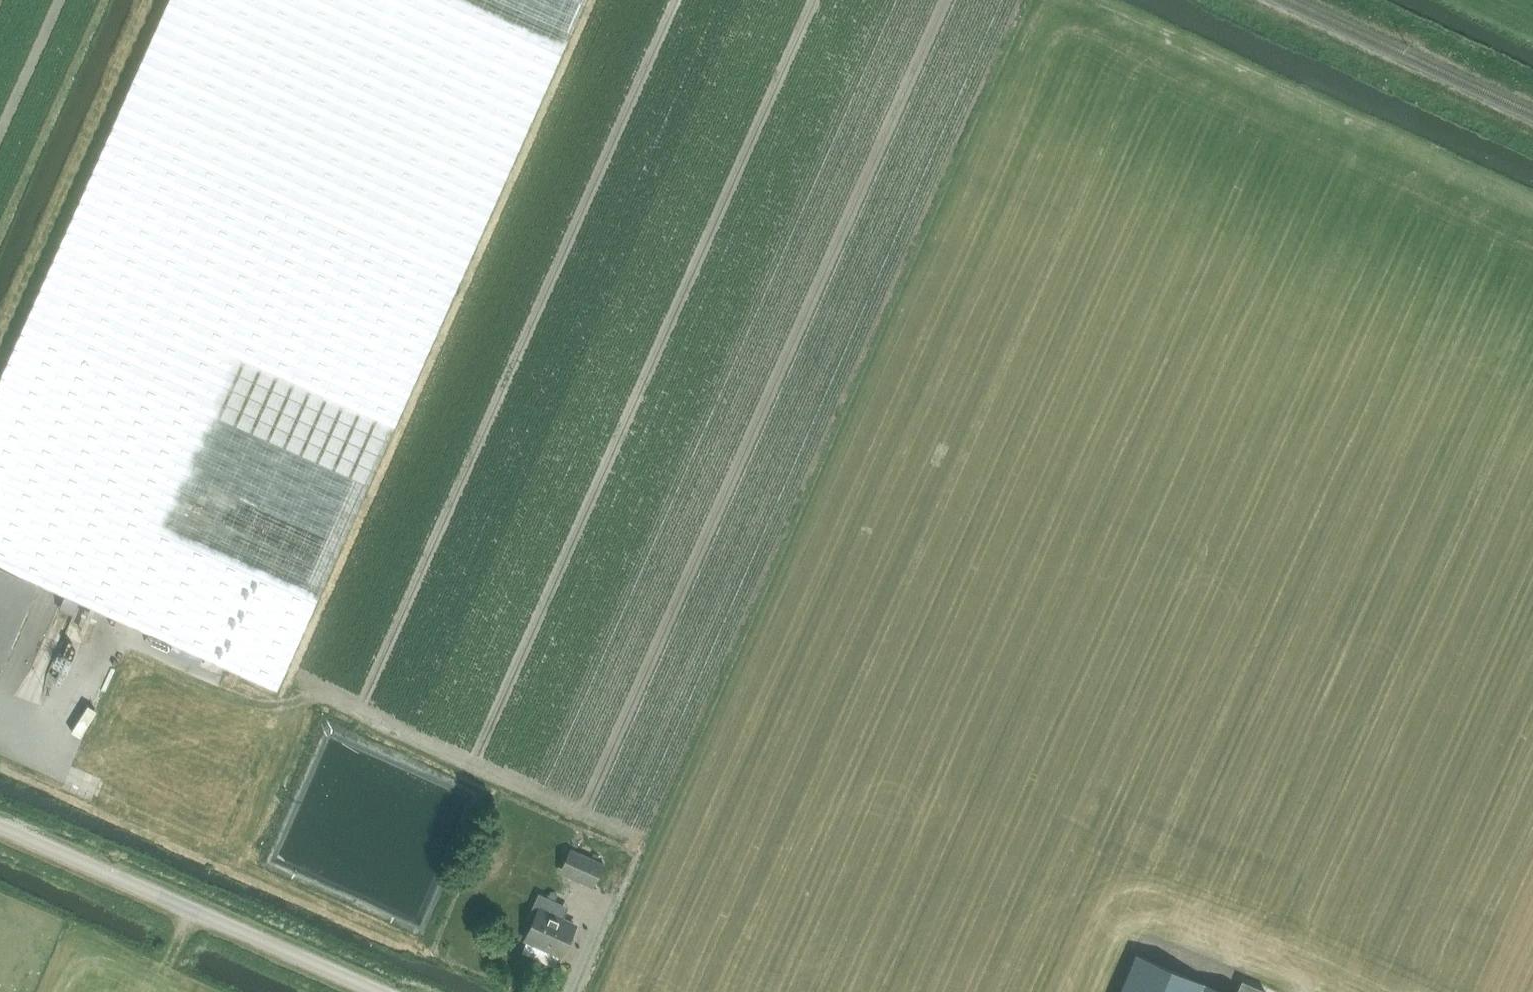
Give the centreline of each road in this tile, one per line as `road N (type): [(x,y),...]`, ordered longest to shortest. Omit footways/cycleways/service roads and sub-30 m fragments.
road 1 (unclassified): [(381,991),(0,826)]

